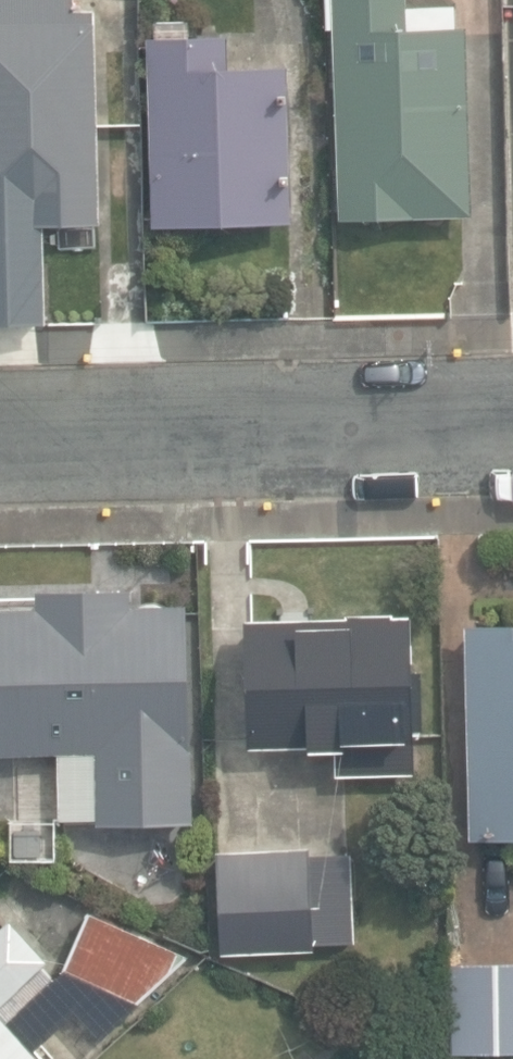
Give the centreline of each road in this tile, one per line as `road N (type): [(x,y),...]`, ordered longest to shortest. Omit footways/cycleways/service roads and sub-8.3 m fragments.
road 1 (residential): [(512,430),(0,445)]

